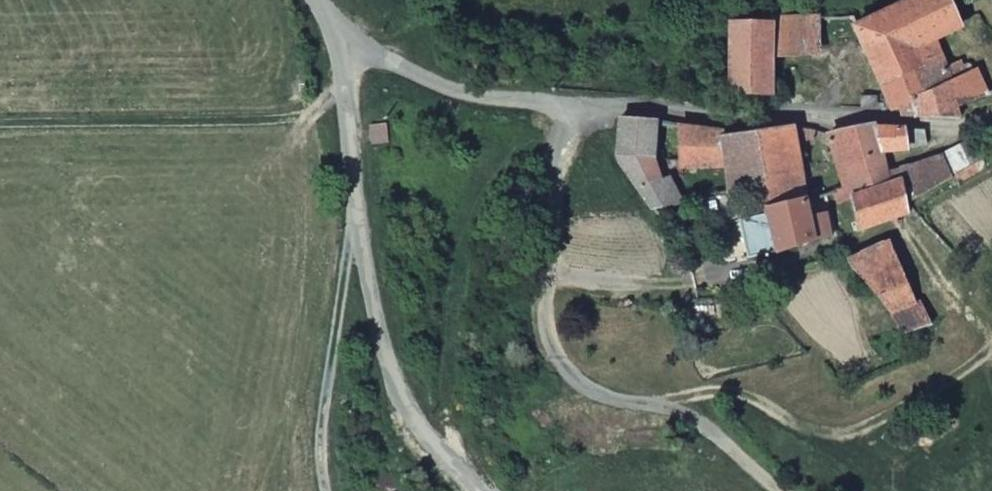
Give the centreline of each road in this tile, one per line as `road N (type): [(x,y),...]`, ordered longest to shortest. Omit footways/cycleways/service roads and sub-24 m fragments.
road 1 (residential): [(991,122),(485,98),(345,49)]
road 2 (unclassified): [(356,233),(393,393),(416,434),(477,490)]
road 3 (residential): [(356,233),(319,453),(324,490)]
road 4 (unclassified): [(345,49),(356,233)]
road 5 (track): [(783,490),(677,410)]

